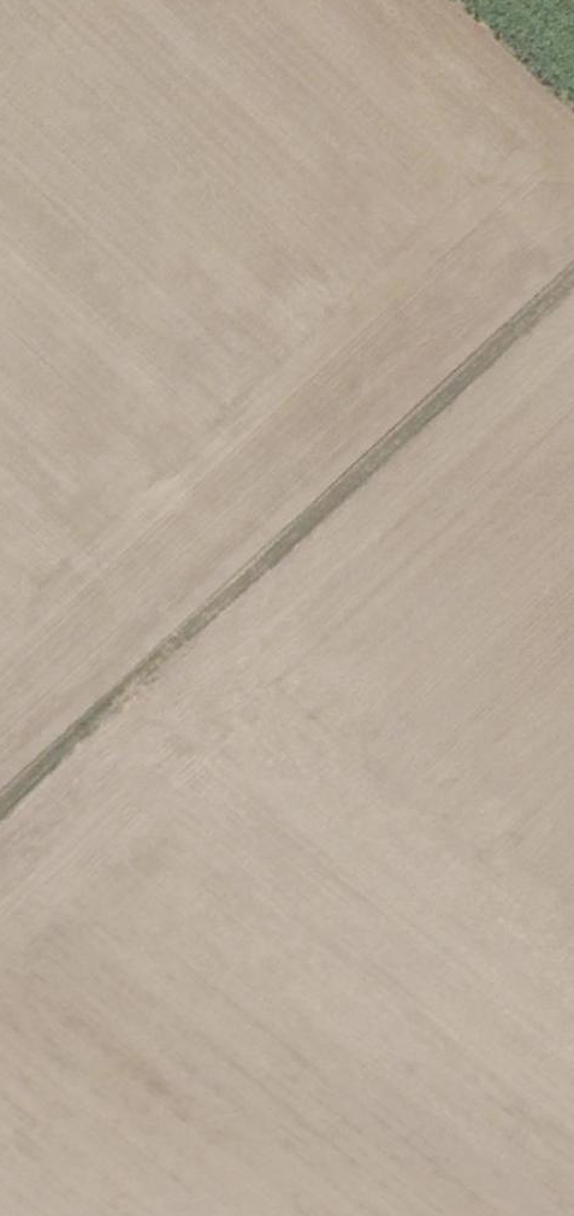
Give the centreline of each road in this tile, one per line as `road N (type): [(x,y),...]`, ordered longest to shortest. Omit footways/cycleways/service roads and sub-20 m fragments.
road 1 (track): [(0,813),(573,270)]

